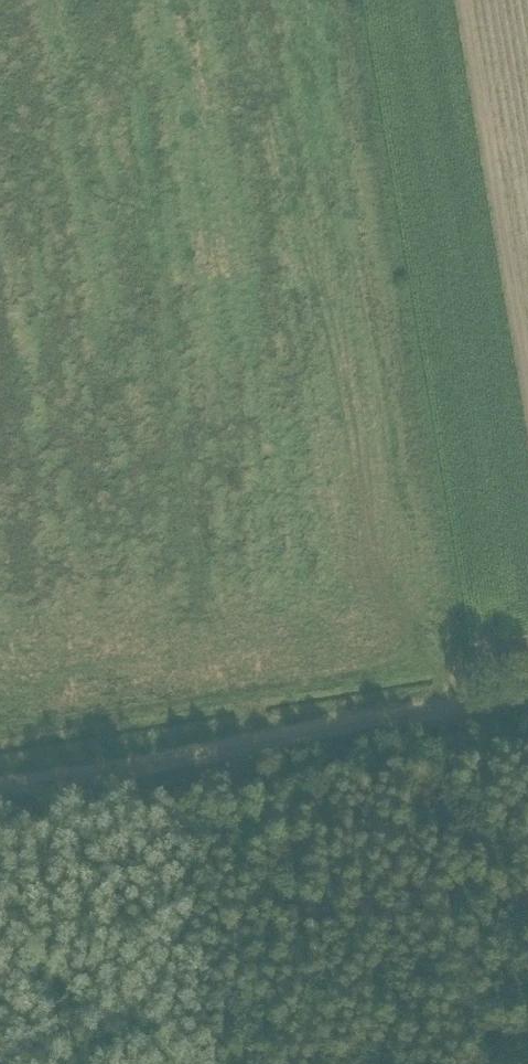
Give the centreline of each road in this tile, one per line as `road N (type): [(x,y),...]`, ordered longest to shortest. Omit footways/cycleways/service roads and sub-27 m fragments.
road 1 (track): [(527,703),(0,792)]

